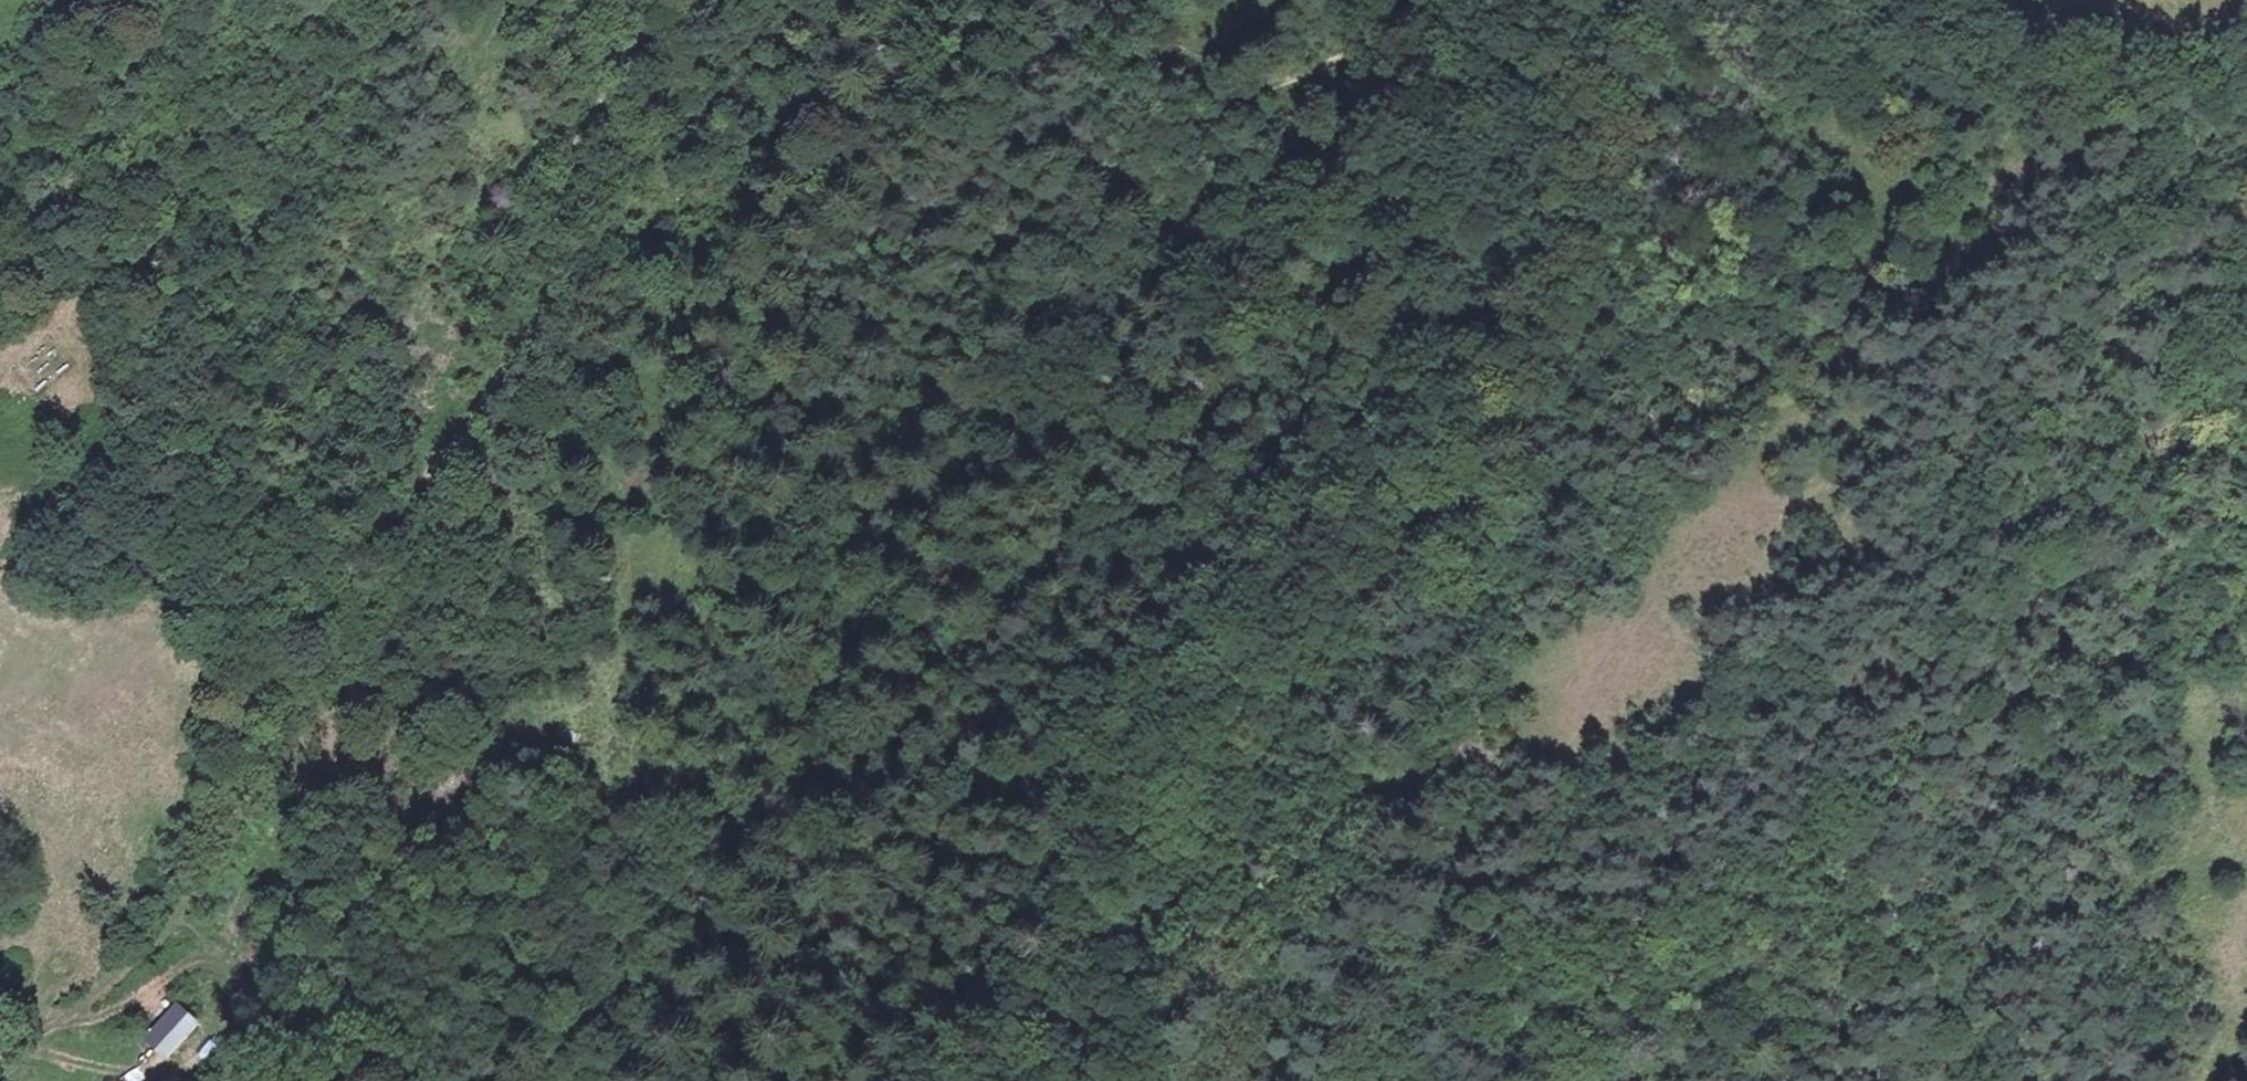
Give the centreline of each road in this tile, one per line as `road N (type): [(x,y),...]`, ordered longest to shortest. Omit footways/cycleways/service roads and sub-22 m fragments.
road 1 (track): [(675,14),(590,119),(551,197),(553,302),(469,433),(261,673),(242,707),(235,785),(210,862),(157,929),(71,1012),(0,1058)]

